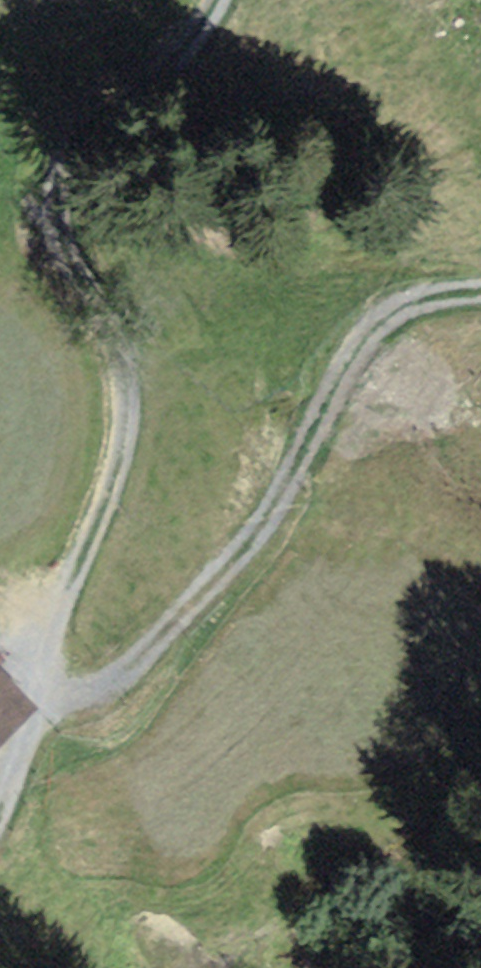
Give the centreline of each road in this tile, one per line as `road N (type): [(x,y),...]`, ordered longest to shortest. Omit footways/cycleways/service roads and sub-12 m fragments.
road 1 (track): [(225,0),(169,84),(73,160),(56,200),(62,243),(127,360),(133,410),(123,465),(99,535),(70,587),(33,728),(0,811)]
road 2 (track): [(480,292),(424,298),(391,313),(328,394),(267,513),(227,566),(108,682),(80,693),(43,691)]

